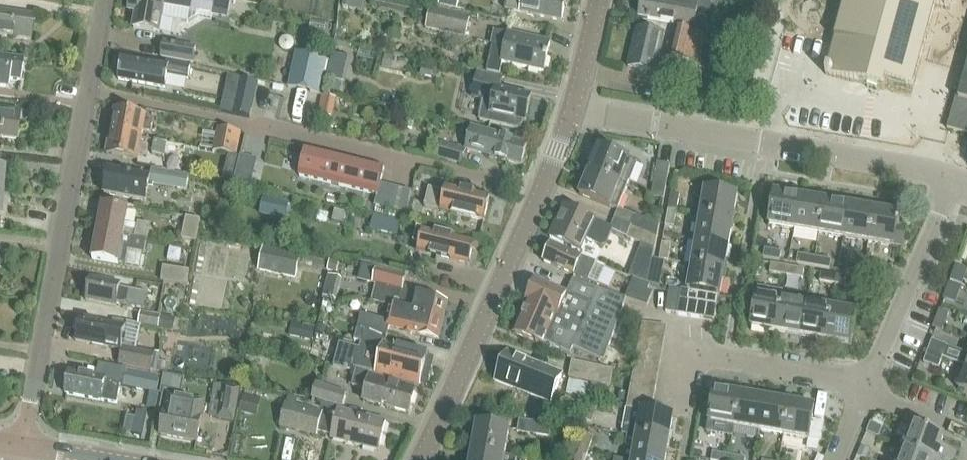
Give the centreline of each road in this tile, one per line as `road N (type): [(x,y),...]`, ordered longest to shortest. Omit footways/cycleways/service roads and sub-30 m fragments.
road 1 (residential): [(24,446),(103,0)]
road 2 (residential): [(573,110),(958,181)]
road 3 (tertiary): [(420,459),(543,186)]
road 4 (residential): [(543,186),(256,126)]
road 5 (residential): [(673,392),(680,349),(873,394)]
road 6 (residential): [(873,394),(958,181)]

